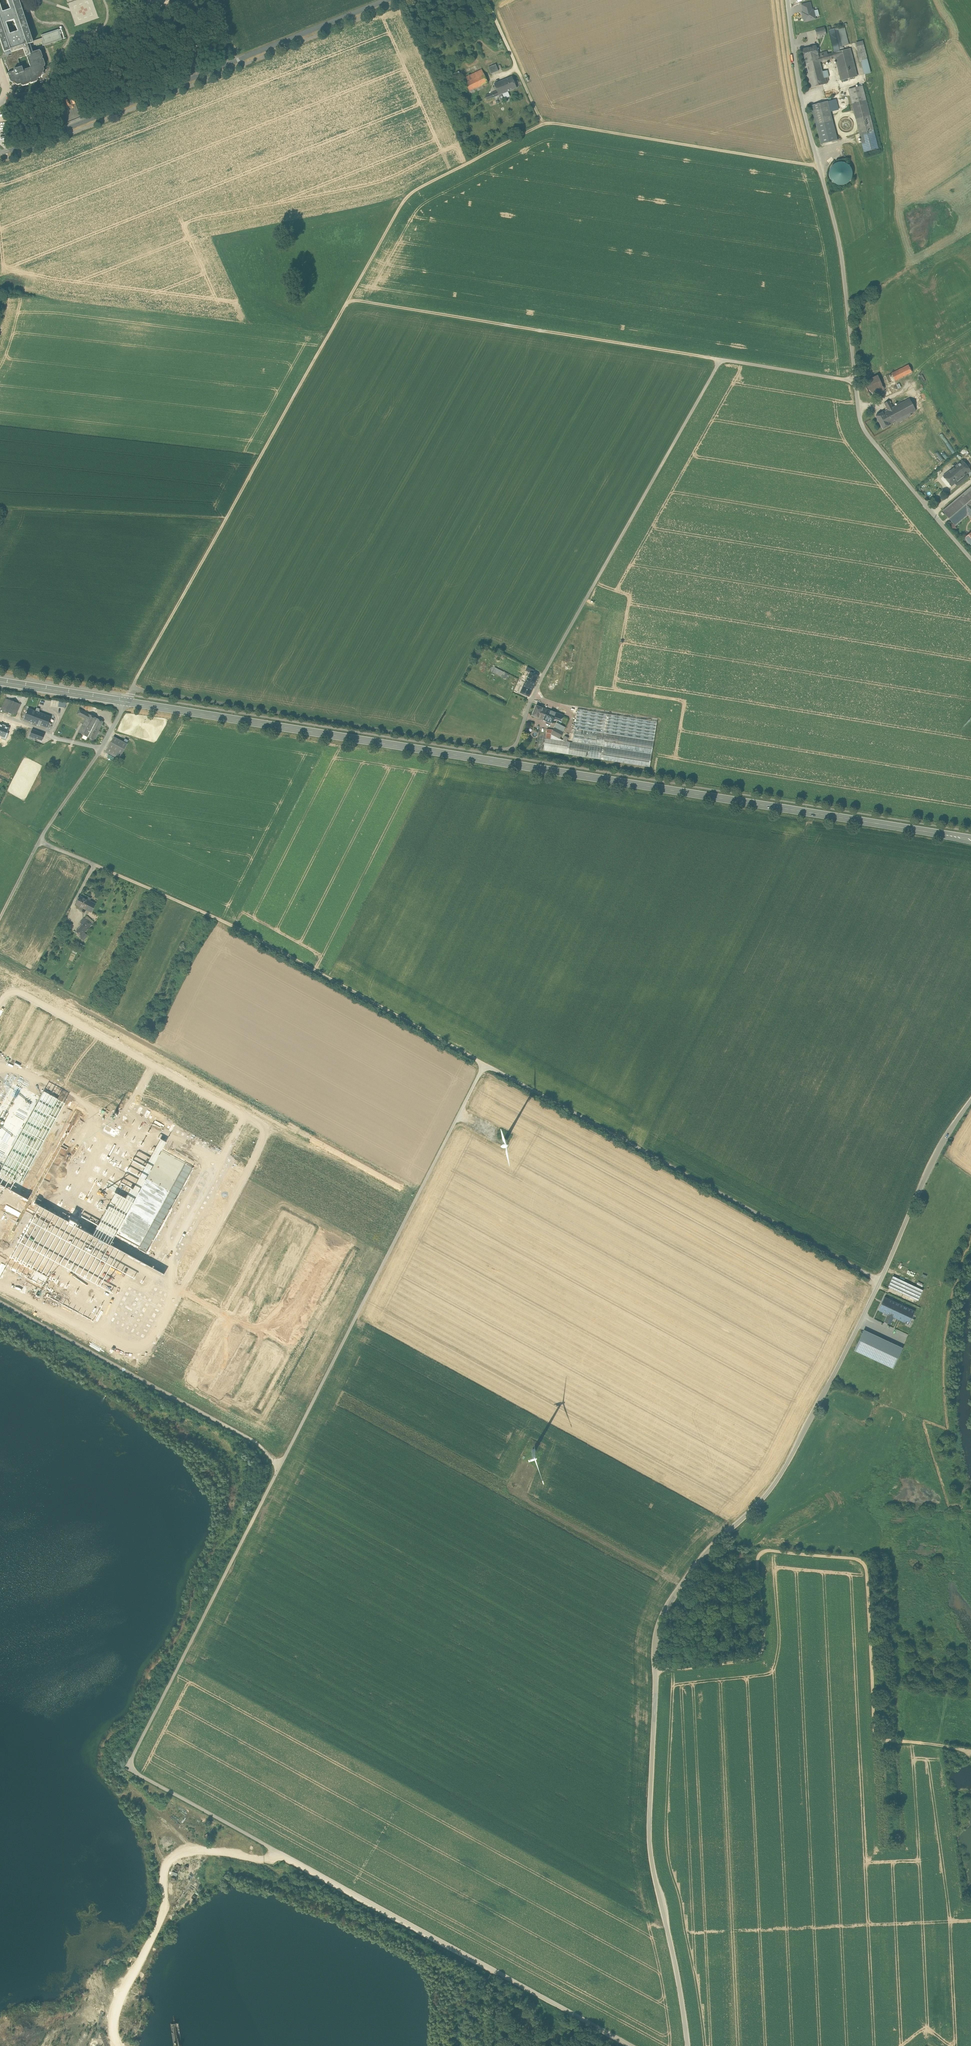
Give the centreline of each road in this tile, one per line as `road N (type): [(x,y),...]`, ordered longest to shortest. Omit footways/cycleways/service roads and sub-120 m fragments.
road 1 (track): [(631,2045),(127,1768),(487,1065)]
road 2 (unclassified): [(687,2045),(650,1823),(656,1637),(664,1609),(788,1461),(936,1156),(970,1101)]
road 3 (secondary): [(970,839),(0,680)]
road 4 (unclassified): [(129,693),(146,688),(514,750),(530,700),(721,359),(854,382)]
road 5 (track): [(543,123),(408,195),(129,693)]
road 6 (track): [(656,1671),(762,1656),(760,1552),(857,1560),(868,1571),(876,1738),(970,1747)]
road 7 (track): [(39,841),(235,926),(487,1065)]
road 8 (track): [(487,1065),(880,1279)]
road 9 (unclassified): [(854,382),(839,243),(804,109),(788,0)]
road 10 (unclassified): [(34,142),(389,0)]
road 11 (track): [(351,295),(721,359)]
road 12 (track): [(281,1465),(252,1440),(0,1302)]
road 13 (track): [(269,1859),(194,1847),(176,1856),(164,1874),(156,1931),(119,1999),(119,2045)]
road 14 (track): [(543,123),(819,165)]
road 15 (track): [(0,918),(126,700)]
road 16 (track): [(0,506),(227,519)]
road 17 (track): [(680,1586),(522,1494),(530,1460)]
road 18 (unclassified): [(970,560),(860,422),(854,382)]
road 19 (track): [(489,0),(543,123)]

